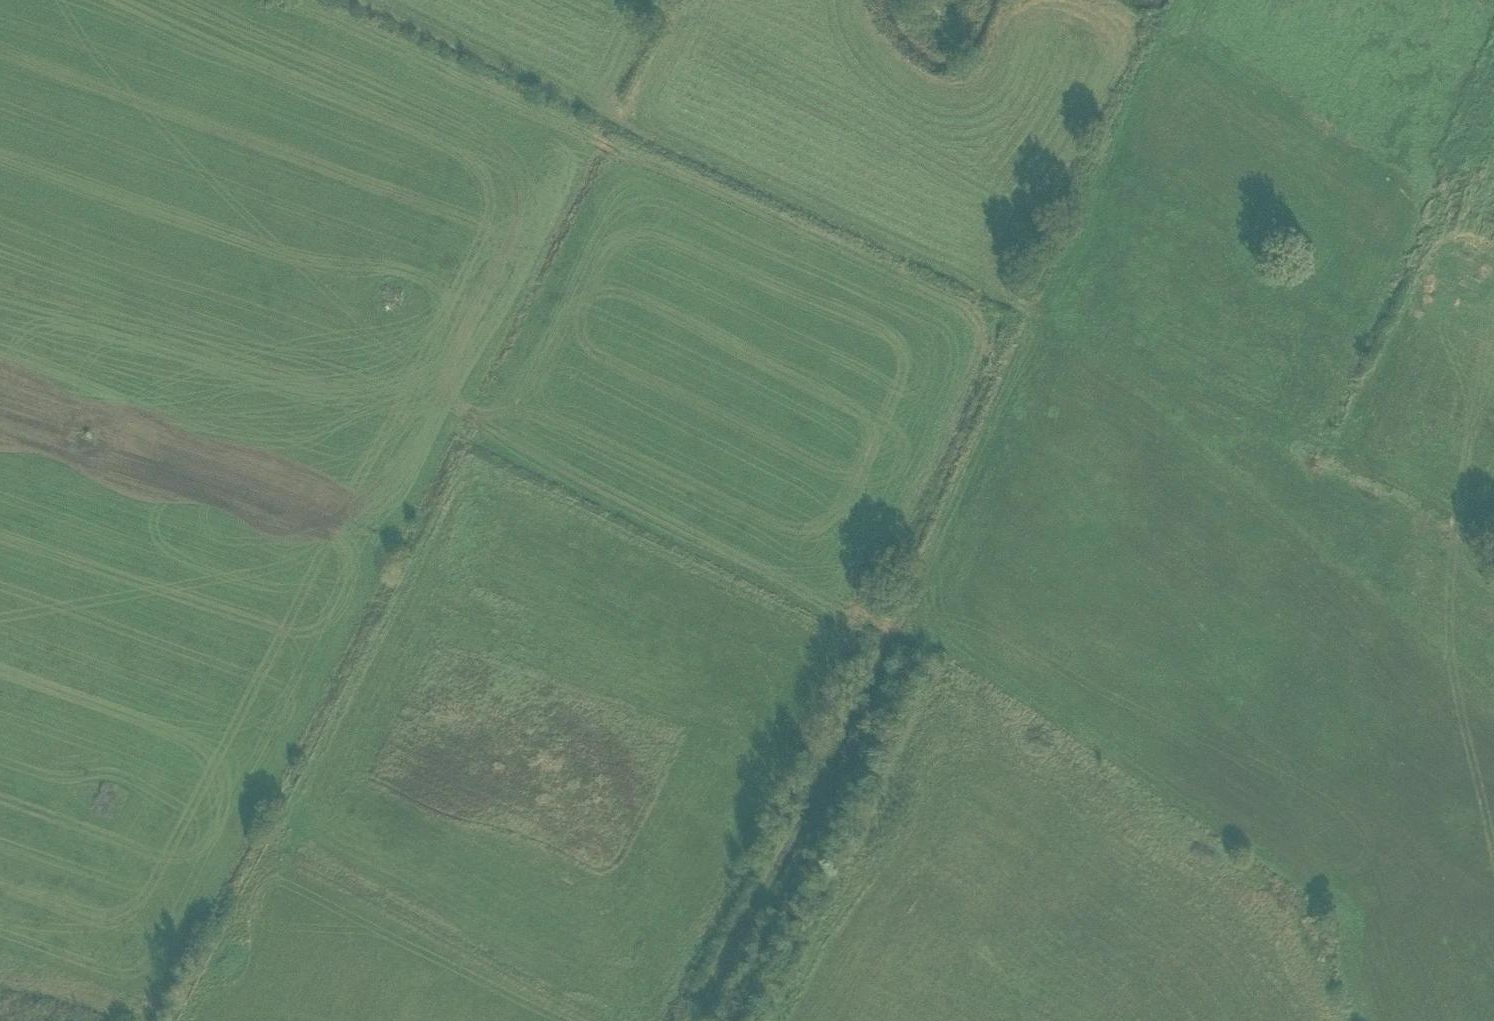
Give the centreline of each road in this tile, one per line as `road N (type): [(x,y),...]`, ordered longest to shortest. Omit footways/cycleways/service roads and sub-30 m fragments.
road 1 (track): [(697,1020),(837,755),(1029,334),(1025,317),(1005,297)]

